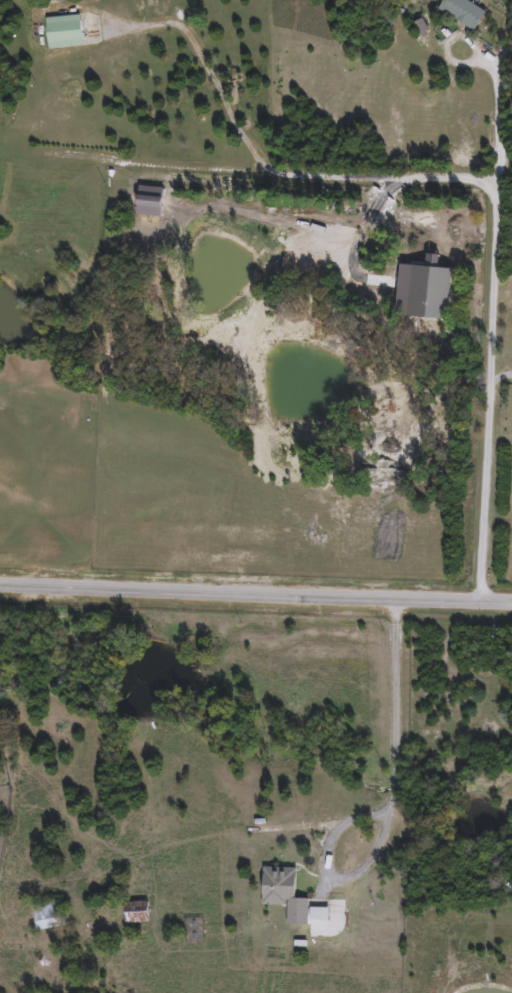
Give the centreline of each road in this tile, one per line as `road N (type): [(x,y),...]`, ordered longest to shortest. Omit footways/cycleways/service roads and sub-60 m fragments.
road 1 (residential): [(491,604),(502,192),(478,179),(283,175),(252,152),(182,25)]
road 2 (residential): [(0,583),(511,605)]

